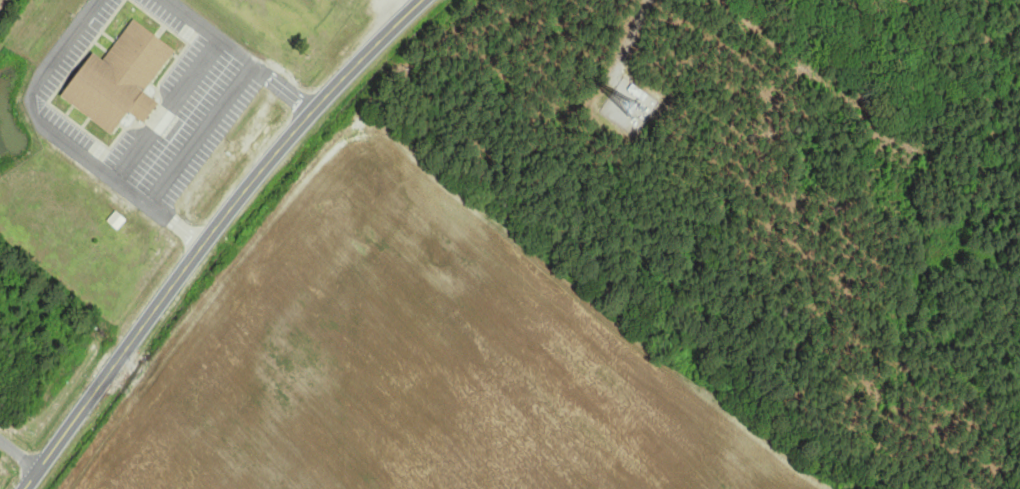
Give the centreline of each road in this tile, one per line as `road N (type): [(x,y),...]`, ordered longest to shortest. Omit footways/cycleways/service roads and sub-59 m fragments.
road 1 (trunk): [(144,326),(247,188),(425,0)]
road 2 (trunk): [(25,488),(144,326)]

